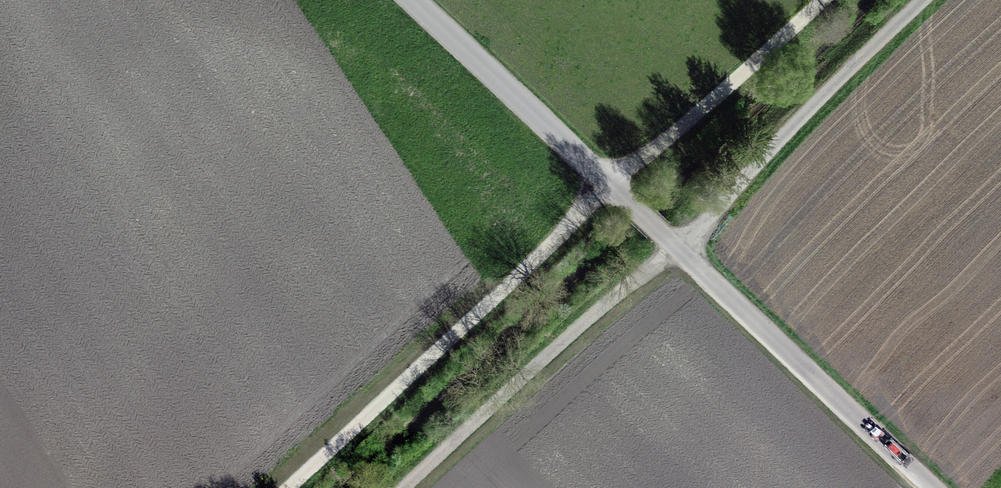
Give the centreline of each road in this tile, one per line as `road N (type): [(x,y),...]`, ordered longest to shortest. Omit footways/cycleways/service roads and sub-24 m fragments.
road 1 (unclassified): [(938,487),(407,0)]
road 2 (track): [(800,0),(284,487)]
road 3 (track): [(398,487),(605,303),(682,248)]
road 4 (track): [(935,0),(682,248)]

